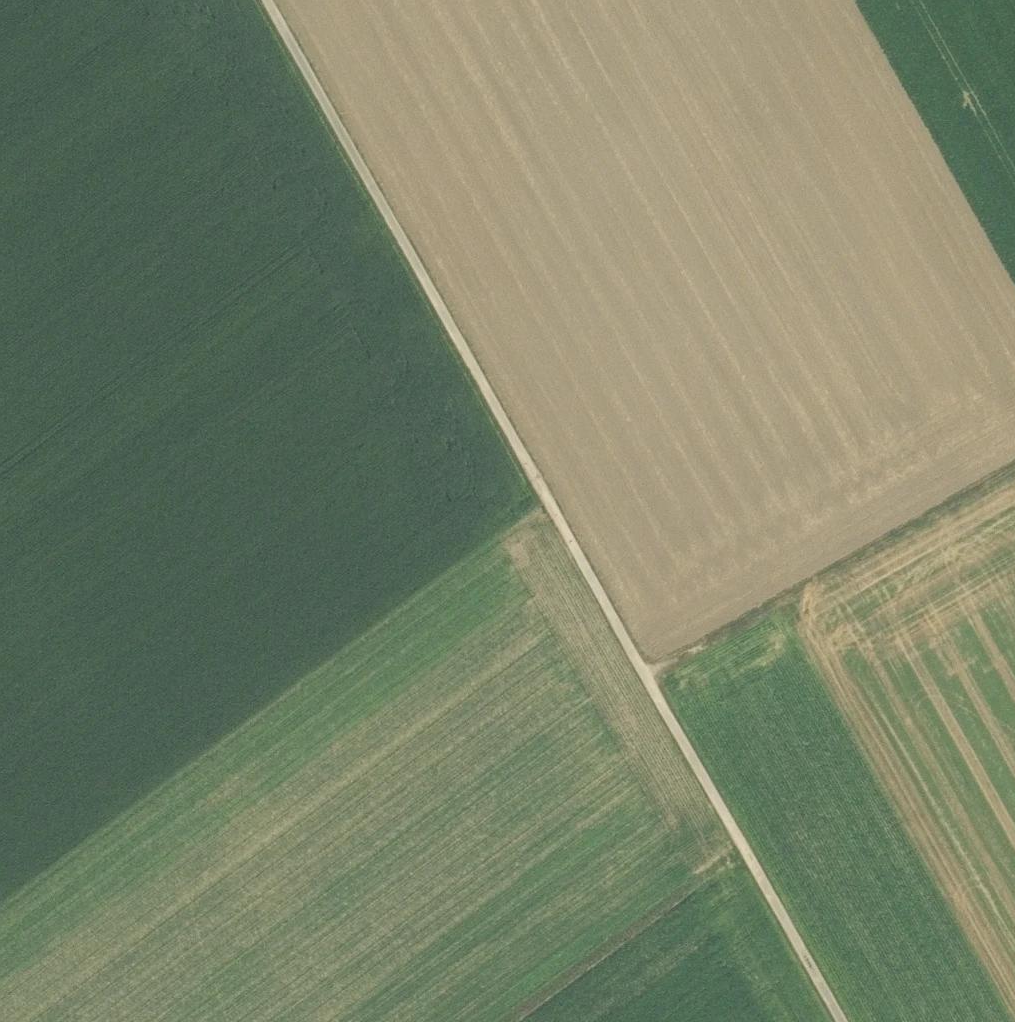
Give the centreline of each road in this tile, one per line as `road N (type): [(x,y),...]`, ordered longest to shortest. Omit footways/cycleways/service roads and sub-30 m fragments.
road 1 (track): [(847,1021),(269,0)]
road 2 (track): [(660,686),(1014,483)]

